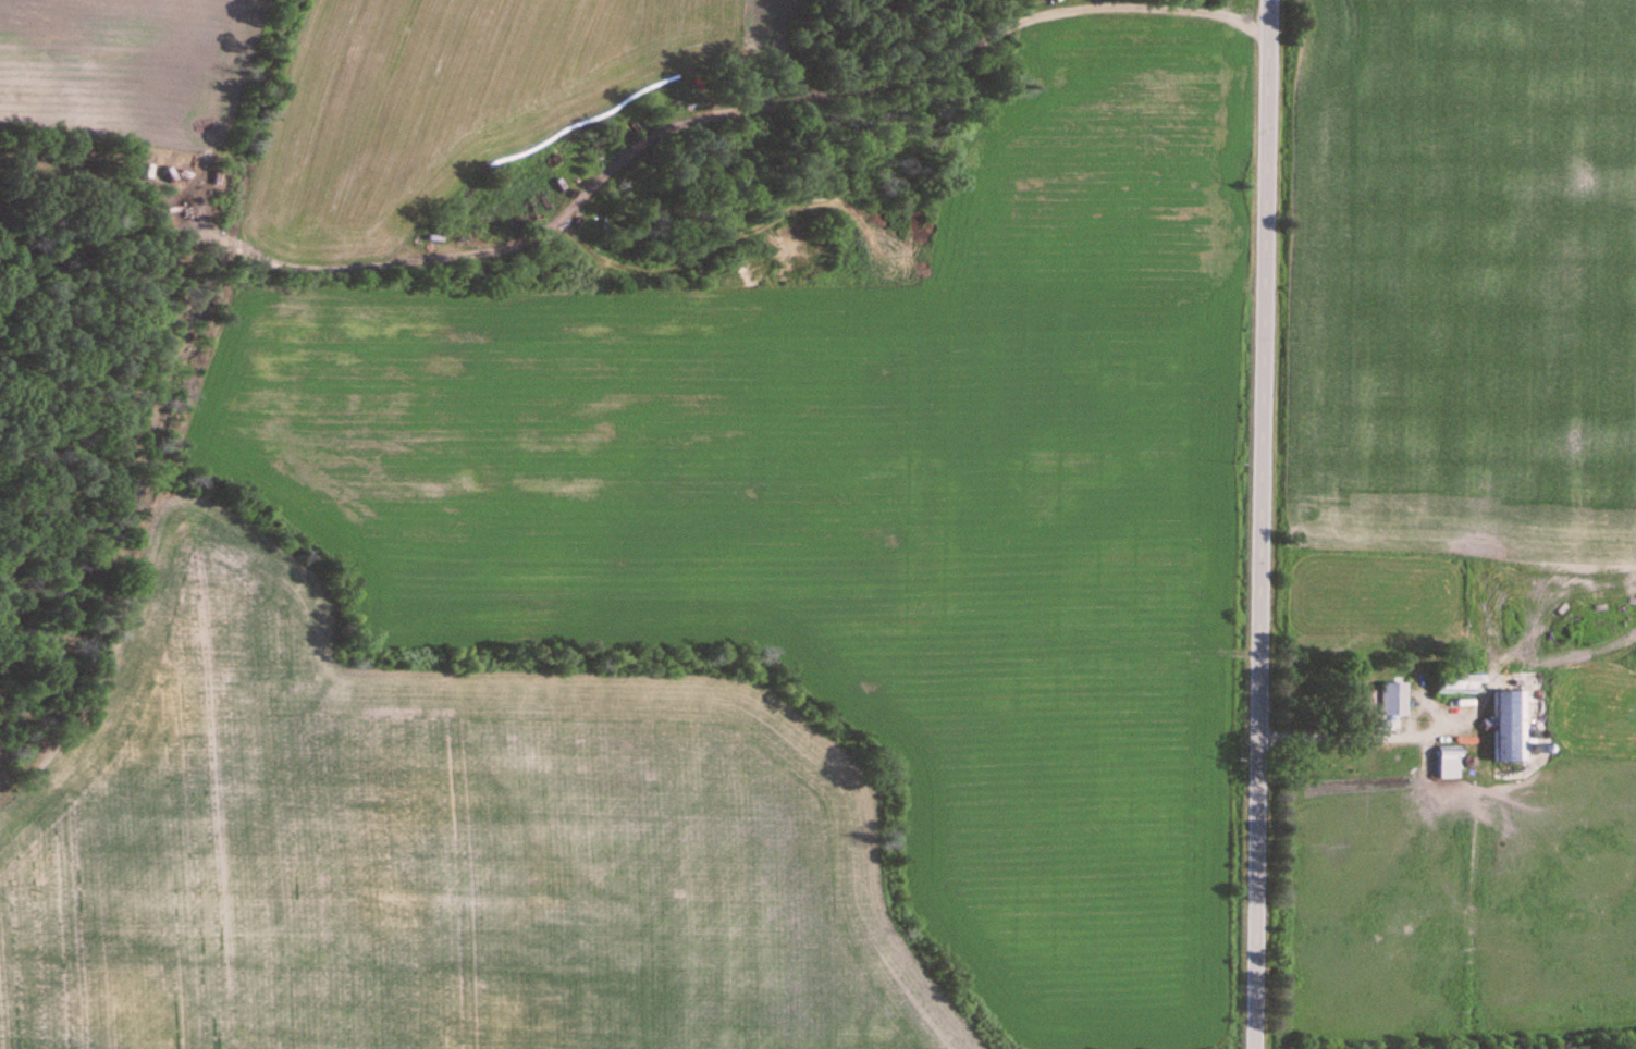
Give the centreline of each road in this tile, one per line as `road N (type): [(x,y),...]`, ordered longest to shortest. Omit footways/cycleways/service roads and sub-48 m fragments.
road 1 (residential): [(1261,1048),(1271,0)]

